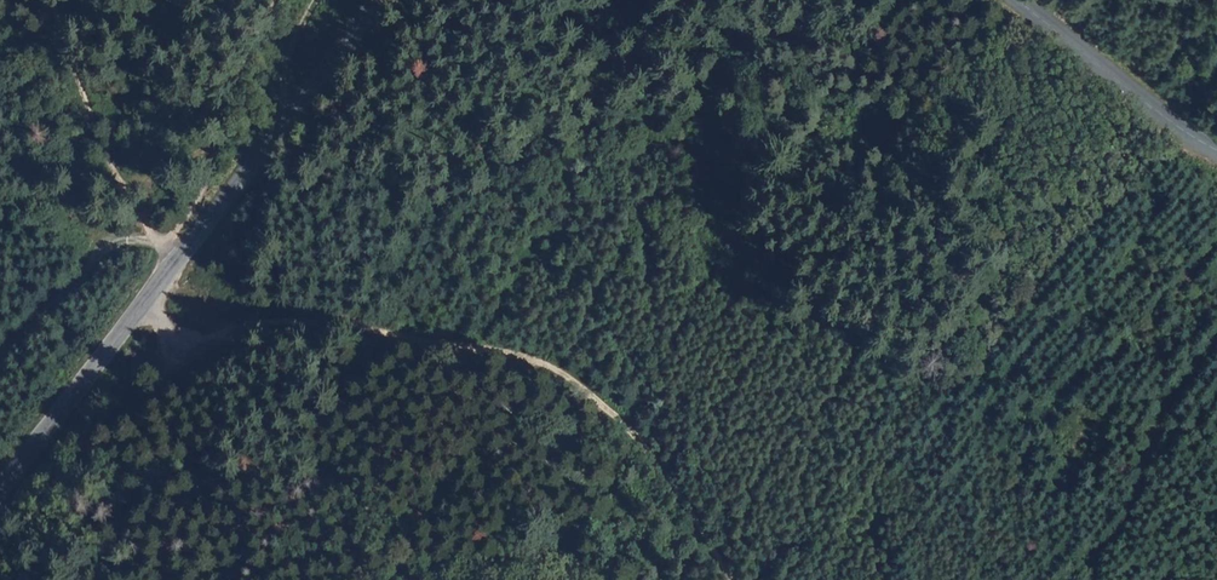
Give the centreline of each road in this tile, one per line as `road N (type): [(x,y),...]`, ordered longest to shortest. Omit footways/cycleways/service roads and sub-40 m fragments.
road 1 (track): [(155,294),(499,345),(587,385),(668,475),(734,579)]
road 2 (tertiary): [(376,0),(0,502)]
road 3 (track): [(1075,579),(1136,508),(1159,413),(1216,333)]
road 4 (track): [(285,0),(232,134),(157,250)]
road 5 (track): [(52,0),(69,68),(157,250)]
road 6 (tertiary): [(1216,151),(1017,0)]
road 7 (track): [(117,242),(0,350)]

